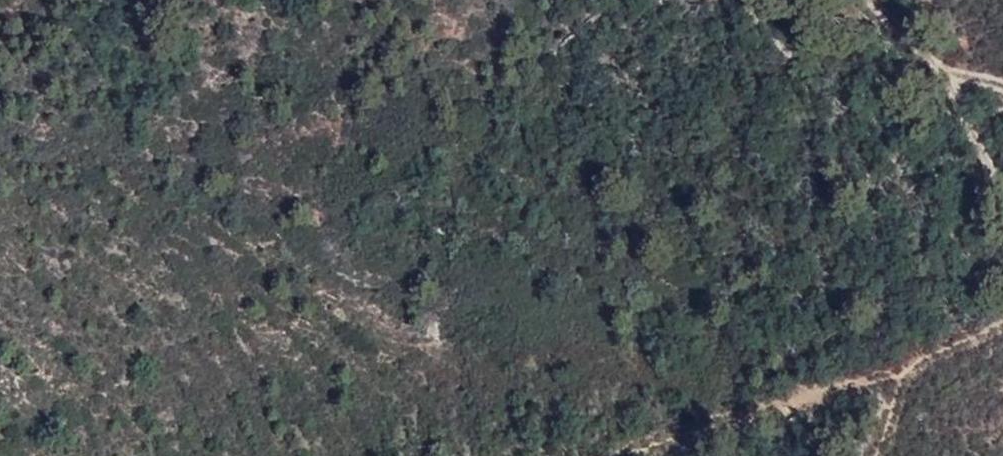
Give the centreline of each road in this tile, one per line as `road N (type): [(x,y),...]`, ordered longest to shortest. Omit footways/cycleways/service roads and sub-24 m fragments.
road 1 (track): [(872,0),(931,67),(1002,196)]

